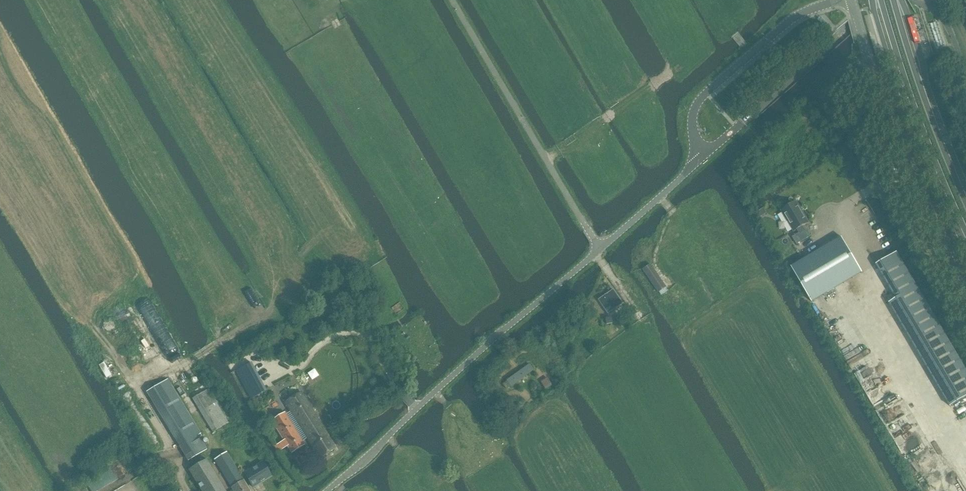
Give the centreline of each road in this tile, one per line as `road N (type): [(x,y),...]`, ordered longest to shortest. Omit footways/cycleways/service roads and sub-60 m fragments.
road 1 (unclassified): [(599,249),(328,490)]
road 2 (unclassified): [(965,290),(899,144),(851,0)]
road 3 (track): [(105,490),(169,454),(141,389),(280,307)]
road 4 (primary): [(881,0),(965,236)]
road 5 (unclassified): [(705,155),(692,131),(700,100),(797,17),(845,0)]
road 6 (unclassified): [(705,155),(884,0)]
road 7 (primary): [(965,202),(894,0)]
road 8 (track): [(545,159),(678,67)]
road 9 (unclassified): [(599,249),(705,155)]

